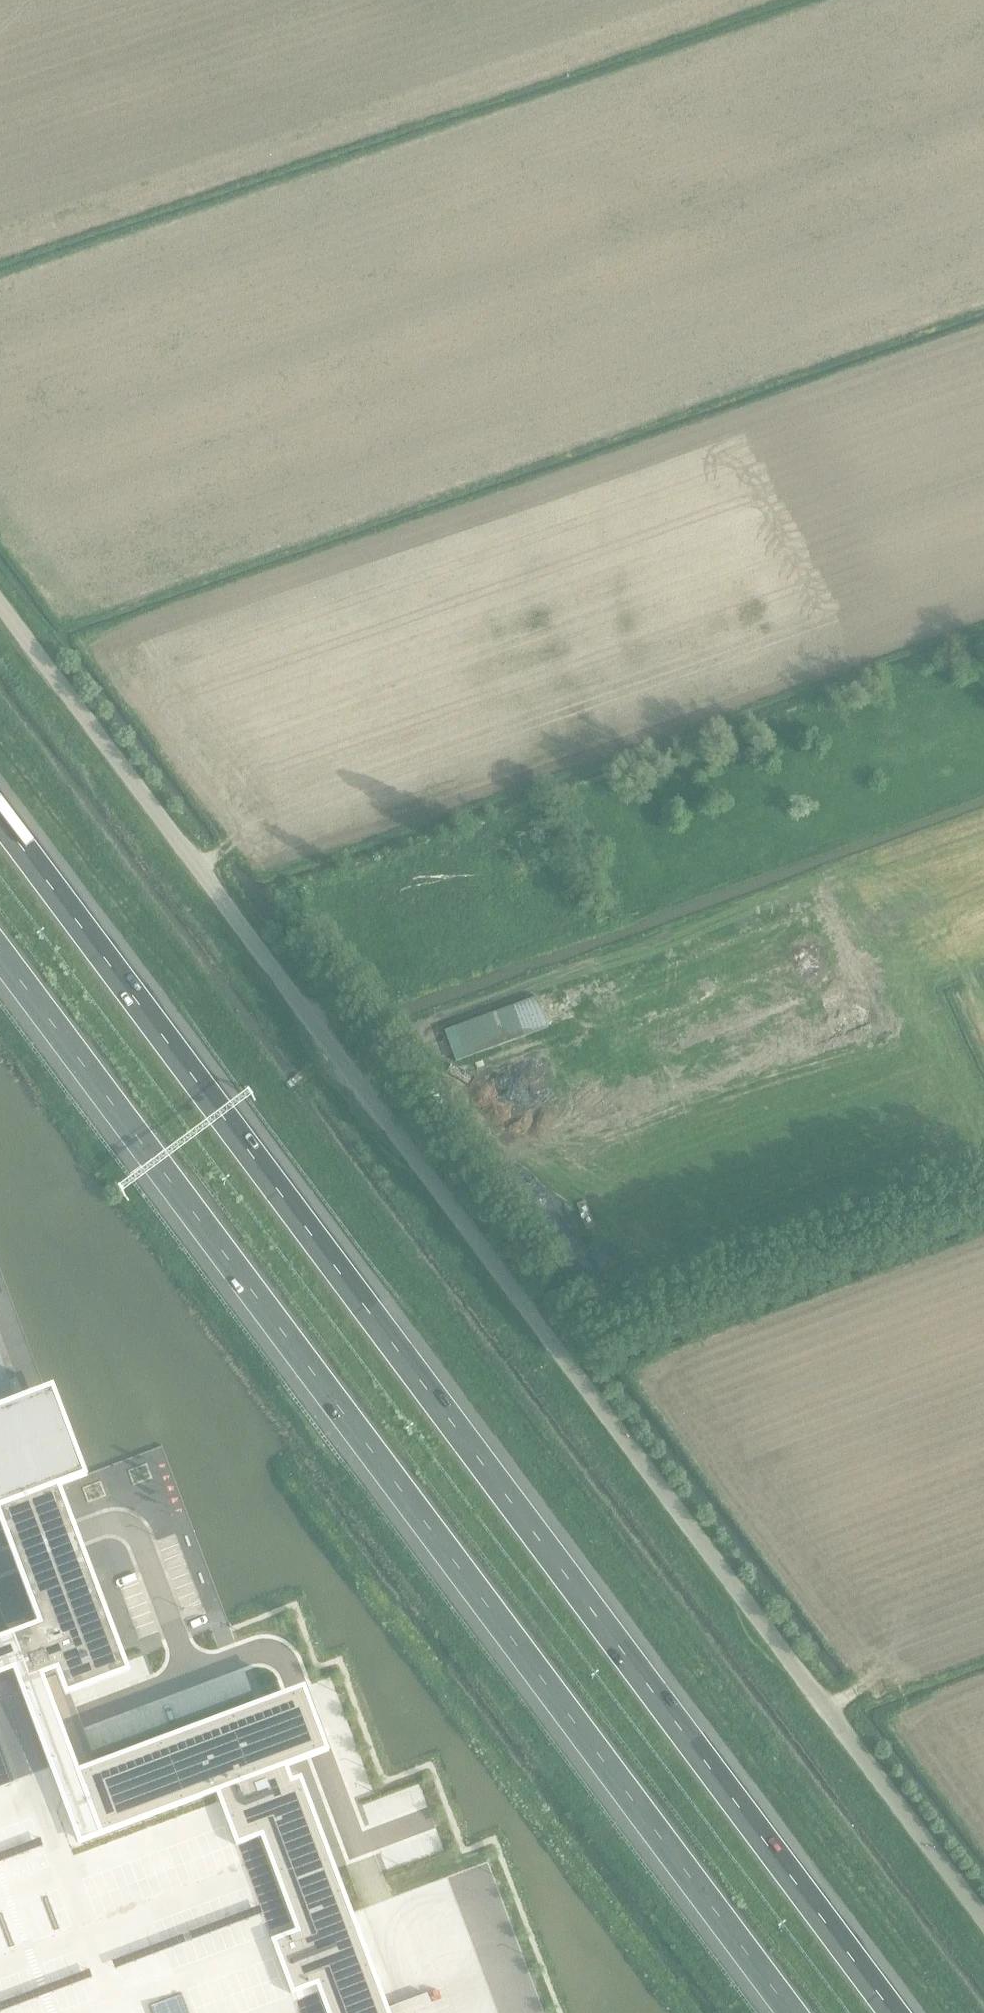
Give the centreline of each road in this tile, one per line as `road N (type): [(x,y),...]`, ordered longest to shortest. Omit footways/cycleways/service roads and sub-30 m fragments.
road 1 (unclassified): [(983,1923),(0,606)]
road 2 (motorway): [(893,2012),(0,817)]
road 3 (motorway): [(0,951),(791,2012)]
road 4 (unclassified): [(189,1677),(255,1650),(296,1661),(335,1743),(384,1911),(452,2012)]
road 5 (unclassified): [(0,1564),(125,1527),(142,1544),(189,1677)]

